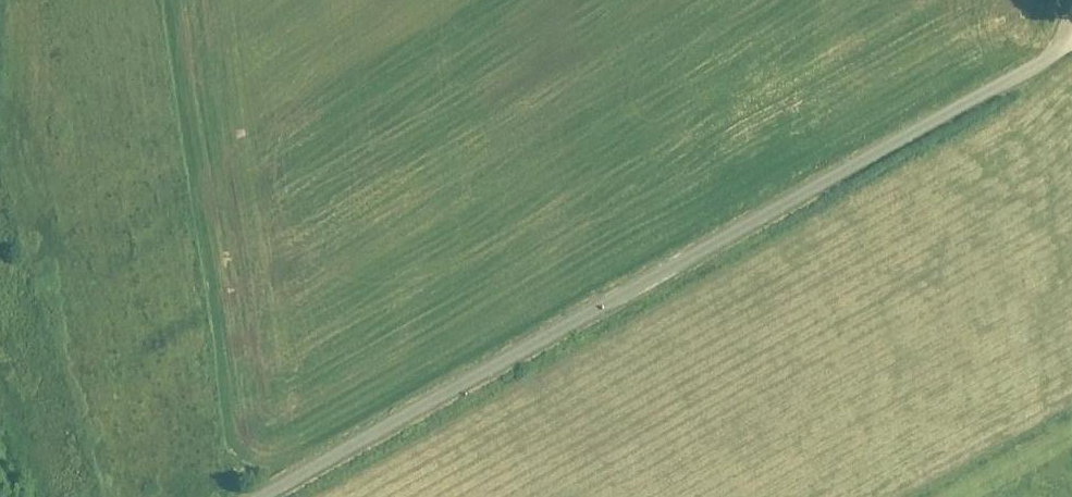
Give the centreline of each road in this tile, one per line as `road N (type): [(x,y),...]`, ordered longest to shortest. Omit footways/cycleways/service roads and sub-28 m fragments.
road 1 (unclassified): [(256,496),(1043,61),(1066,39),(1071,20)]

